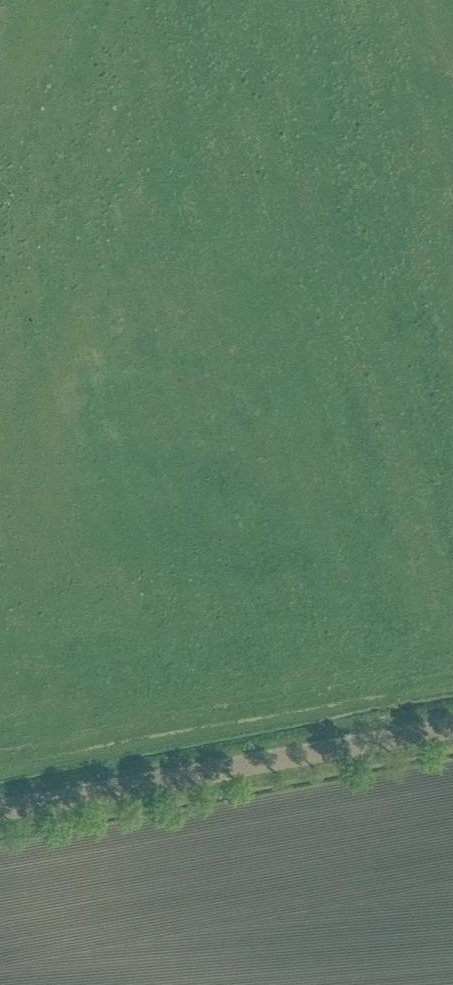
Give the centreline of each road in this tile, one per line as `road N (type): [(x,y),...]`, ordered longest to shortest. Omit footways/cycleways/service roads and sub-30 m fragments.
road 1 (tertiary): [(0,809),(452,727)]

